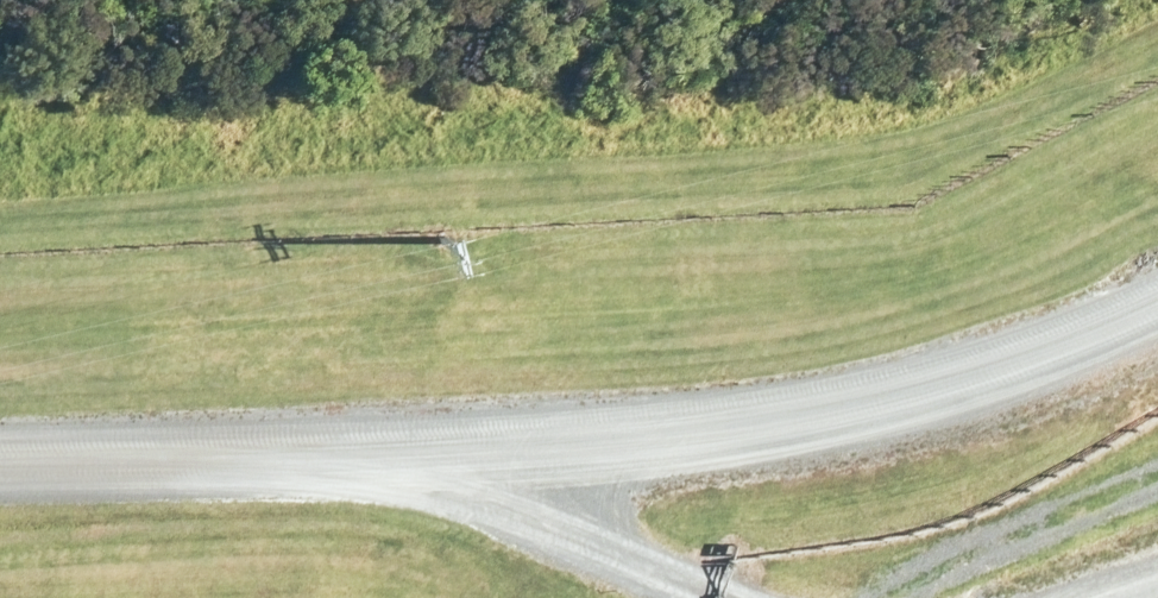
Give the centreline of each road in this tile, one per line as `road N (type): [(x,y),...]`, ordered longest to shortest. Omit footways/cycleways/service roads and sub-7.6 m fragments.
road 1 (track): [(0,415),(363,408),(837,356),(1157,241)]
road 2 (track): [(363,408),(661,569),(747,597)]

